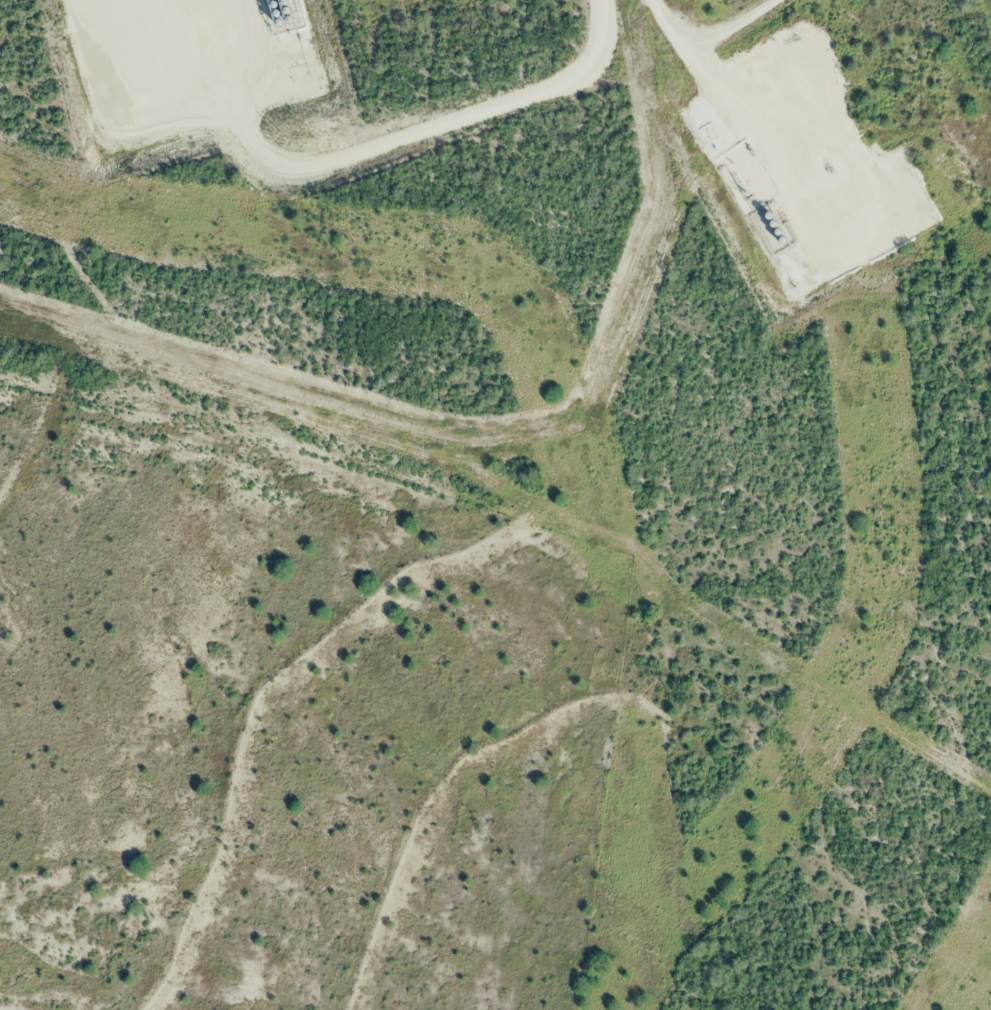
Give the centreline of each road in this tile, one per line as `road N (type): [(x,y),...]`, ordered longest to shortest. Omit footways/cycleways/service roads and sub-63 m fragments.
road 1 (track): [(0,428),(146,409),(306,438),(523,521),(673,613),(751,691),(872,876),(990,998)]

